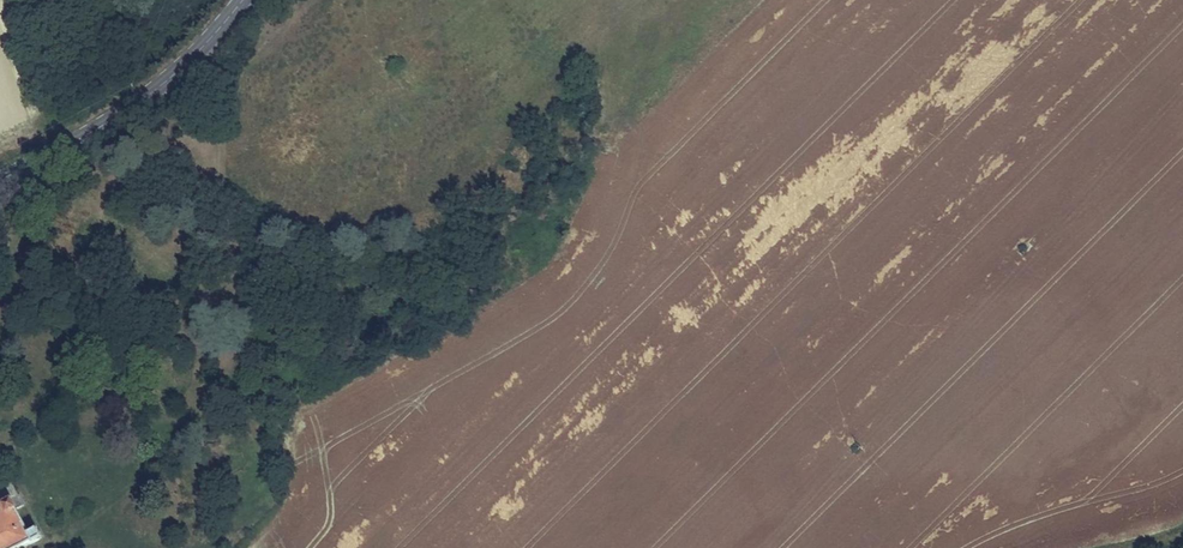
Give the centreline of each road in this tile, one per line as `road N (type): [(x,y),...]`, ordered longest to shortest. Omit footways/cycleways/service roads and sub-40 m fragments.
road 1 (secondary): [(0,176),(171,78),(243,0)]

